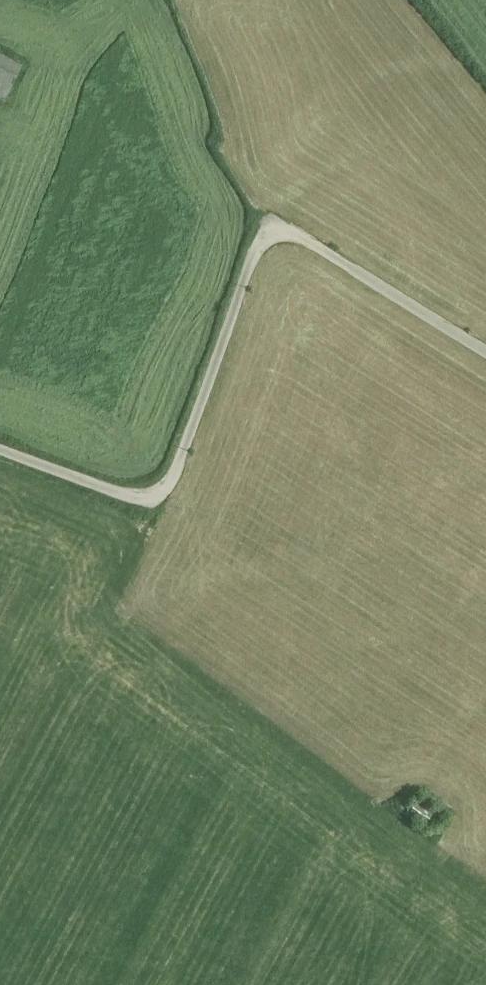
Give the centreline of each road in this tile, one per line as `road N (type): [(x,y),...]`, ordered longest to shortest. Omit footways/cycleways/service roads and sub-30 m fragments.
road 1 (residential): [(0,449),(140,501),(162,500),(258,249),(275,231),(296,233),(485,351)]

